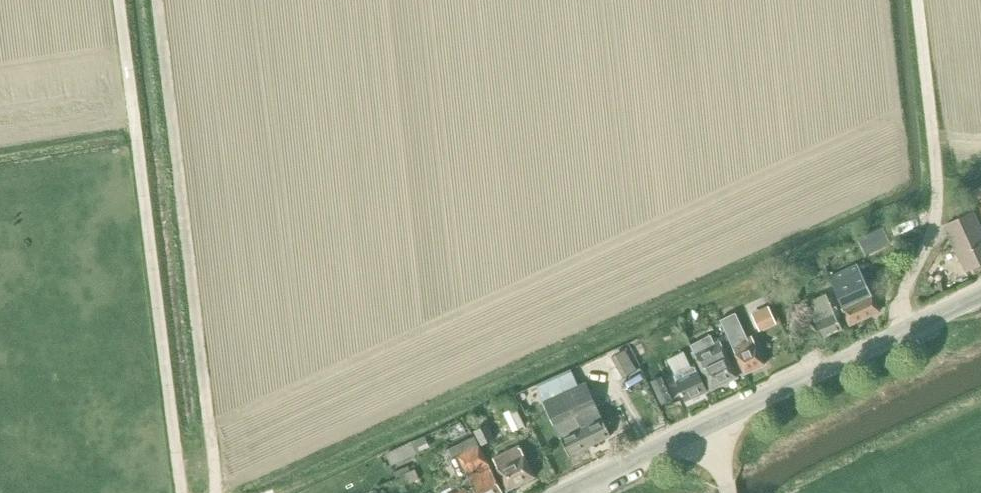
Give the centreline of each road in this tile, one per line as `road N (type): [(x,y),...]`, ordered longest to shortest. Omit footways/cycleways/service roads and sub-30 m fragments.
road 1 (tertiary): [(563,492),(980,295)]

